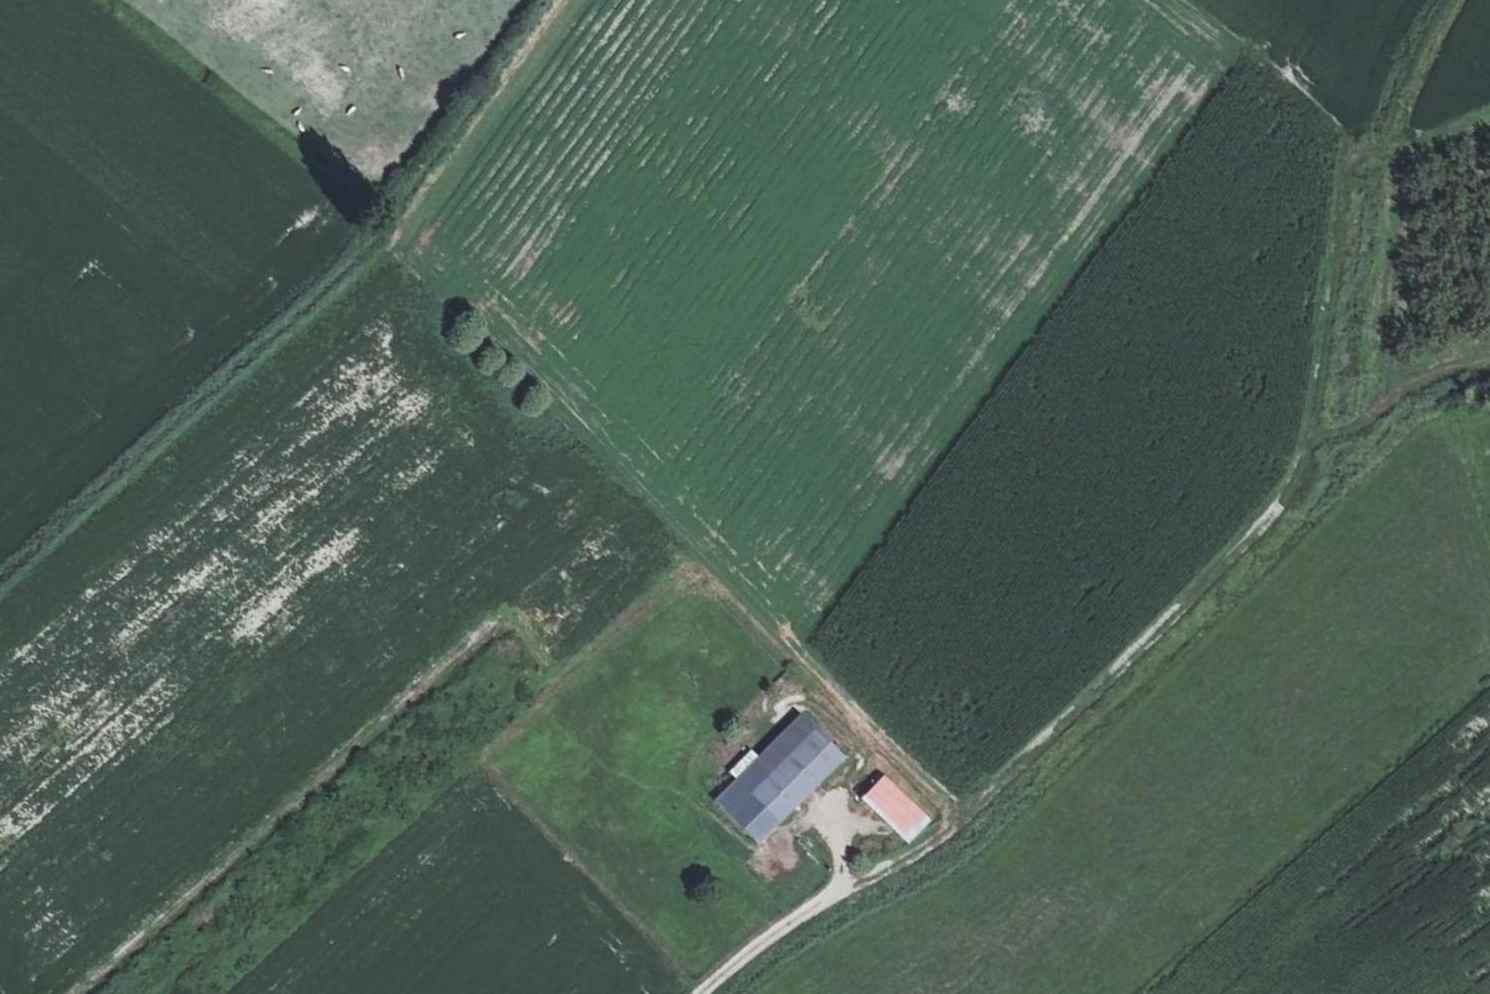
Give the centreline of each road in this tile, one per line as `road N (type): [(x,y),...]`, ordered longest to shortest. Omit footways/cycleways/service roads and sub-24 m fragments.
road 1 (track): [(699,993),(801,910),(958,837),(1277,519),(1311,440),(1446,374),(1489,367)]
road 2 (track): [(84,0),(343,211)]

